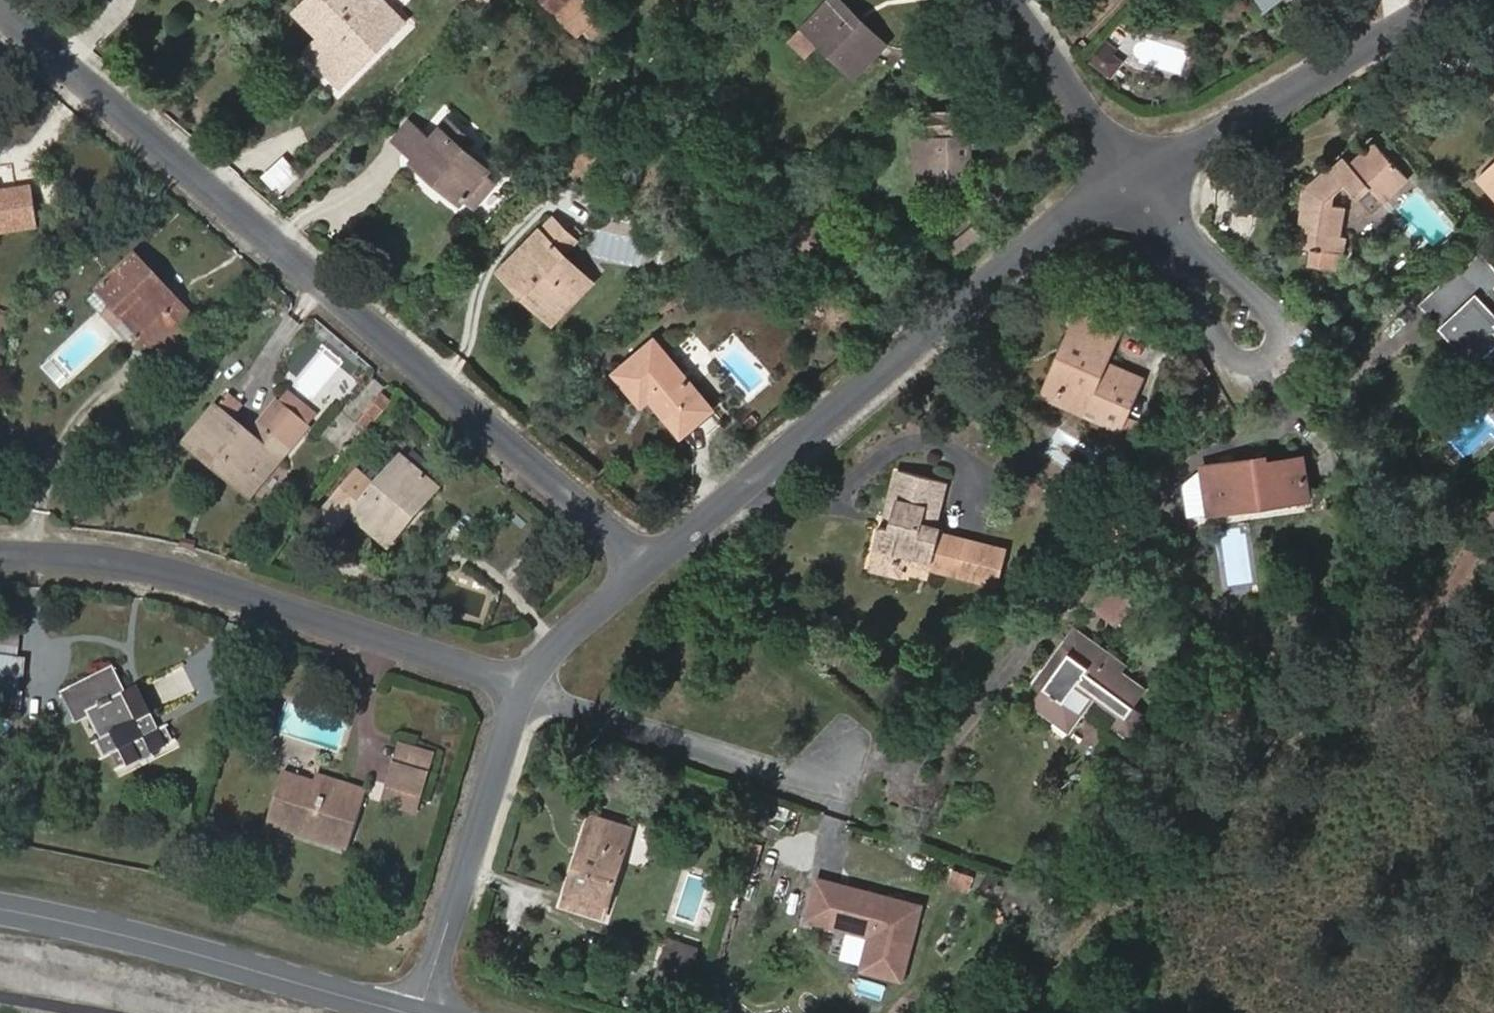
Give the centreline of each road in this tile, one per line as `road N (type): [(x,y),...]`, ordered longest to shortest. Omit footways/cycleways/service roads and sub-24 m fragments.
road 1 (residential): [(0,8),(650,567)]
road 2 (residential): [(1135,181),(1056,228),(650,567)]
road 3 (residential): [(0,554),(133,564),(210,581),(526,688)]
road 4 (tertiary): [(411,1012),(0,912)]
road 5 (residential): [(1446,0),(1135,181)]
road 6 (residential): [(526,688),(815,781),(845,756)]
road 7 (residential): [(1135,181),(1272,312),(1280,338),(1272,362),(1254,369),(1227,355),(1202,313)]
road 8 (residential): [(526,688),(425,1012)]
road 9 (residential): [(1007,0),(1135,181)]
road 10 (residential): [(650,567),(526,688)]
road 11 (residential): [(1202,313),(1135,181)]

